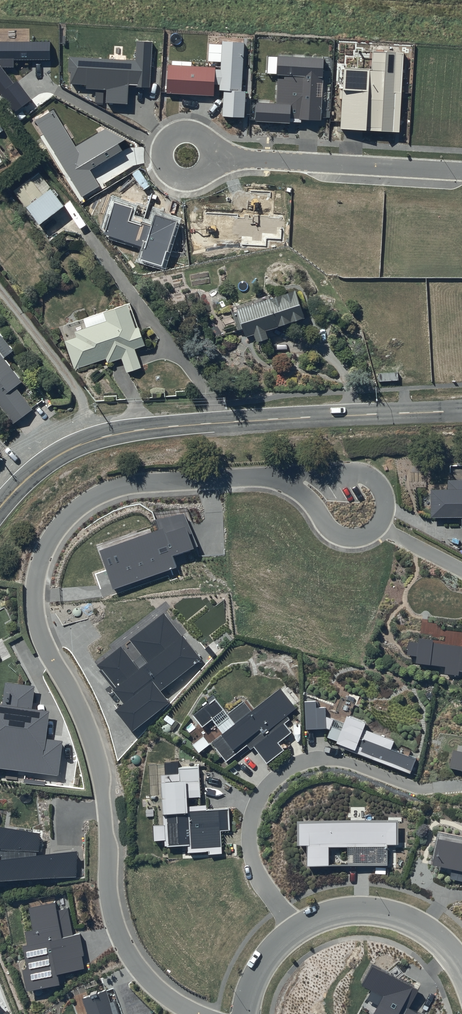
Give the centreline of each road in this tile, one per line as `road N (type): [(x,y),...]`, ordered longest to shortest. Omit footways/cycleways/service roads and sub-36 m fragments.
road 1 (residential): [(194,1013),(145,978),(118,932),(99,769),(42,638),(37,570),(72,512),(115,488),(284,477)]
road 2 (tertiary): [(0,499),(61,451),(123,432),(461,410)]
road 3 (residential): [(245,1013),(268,955),(295,931),(340,913),(408,920),(441,941),(461,971)]
road 4 (residential): [(461,171),(211,158)]
road 5 (residential): [(284,477),(366,475),(383,493),(383,515),(370,534),(346,537),(303,494)]

